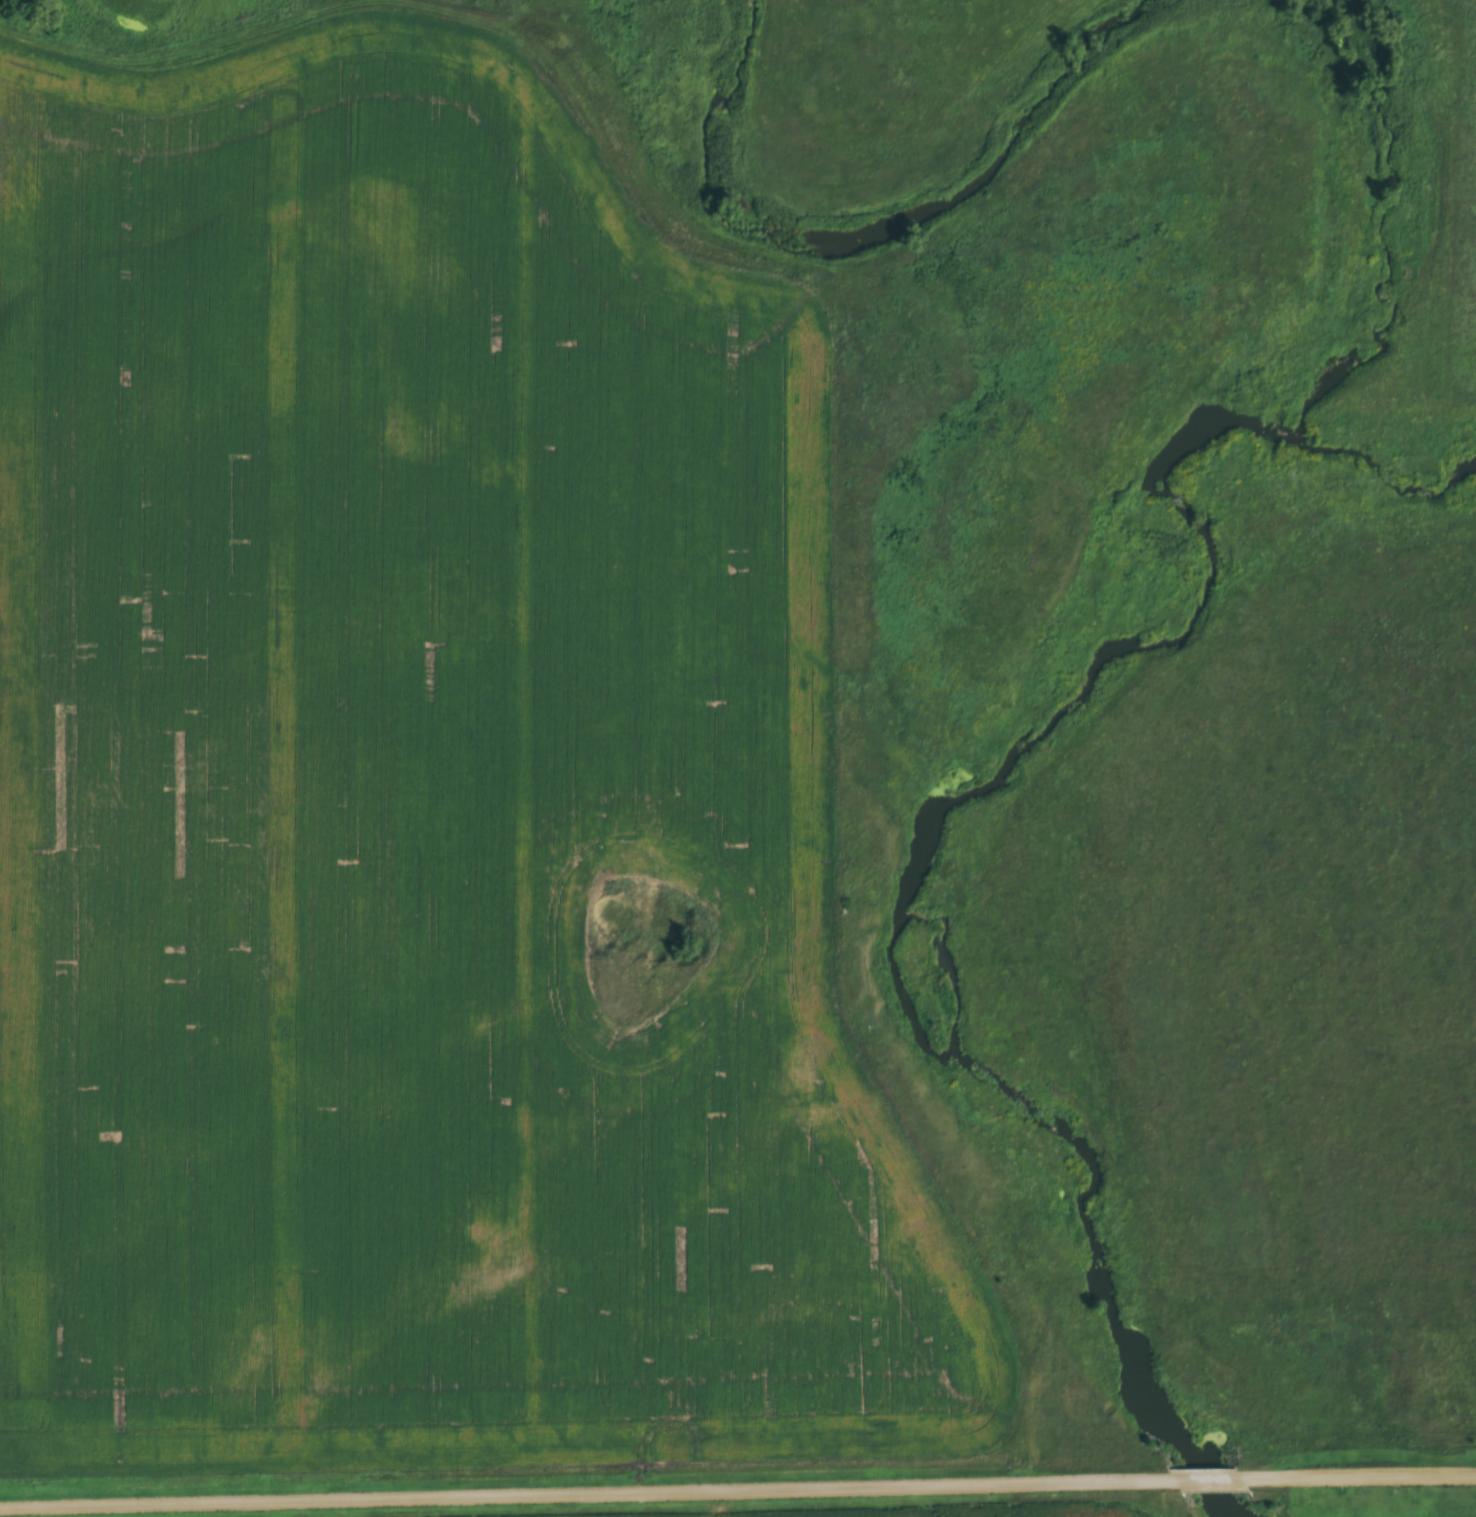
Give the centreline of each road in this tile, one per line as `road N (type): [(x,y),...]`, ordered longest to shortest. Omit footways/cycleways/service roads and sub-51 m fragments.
road 1 (residential): [(0,1513),(1475,1480)]

